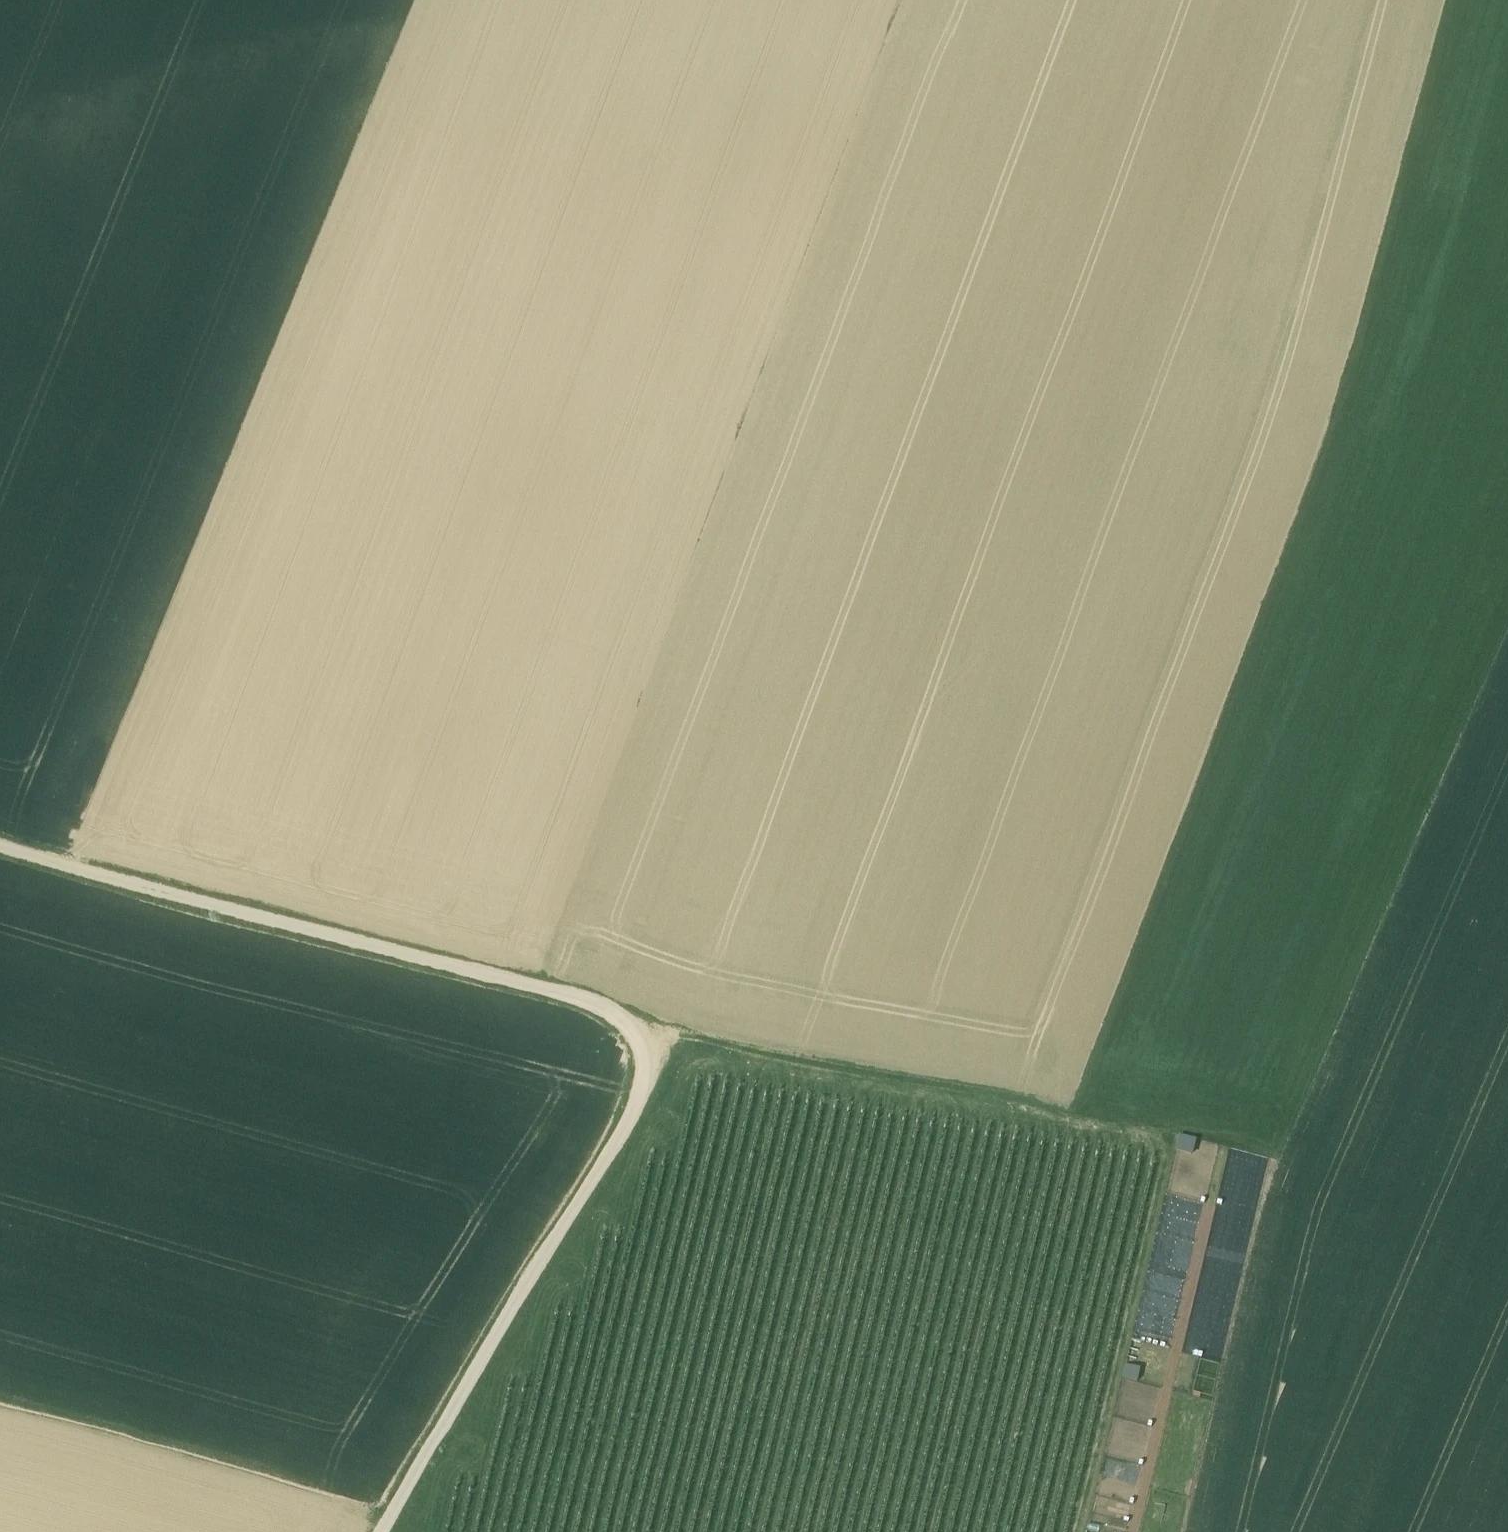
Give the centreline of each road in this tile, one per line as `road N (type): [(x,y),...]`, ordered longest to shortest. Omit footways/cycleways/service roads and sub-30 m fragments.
road 1 (track): [(0,848),(612,1010),(650,1052),(641,1096),(388,1531)]
road 2 (track): [(1071,1106),(685,1034),(664,1037),(650,1052)]

